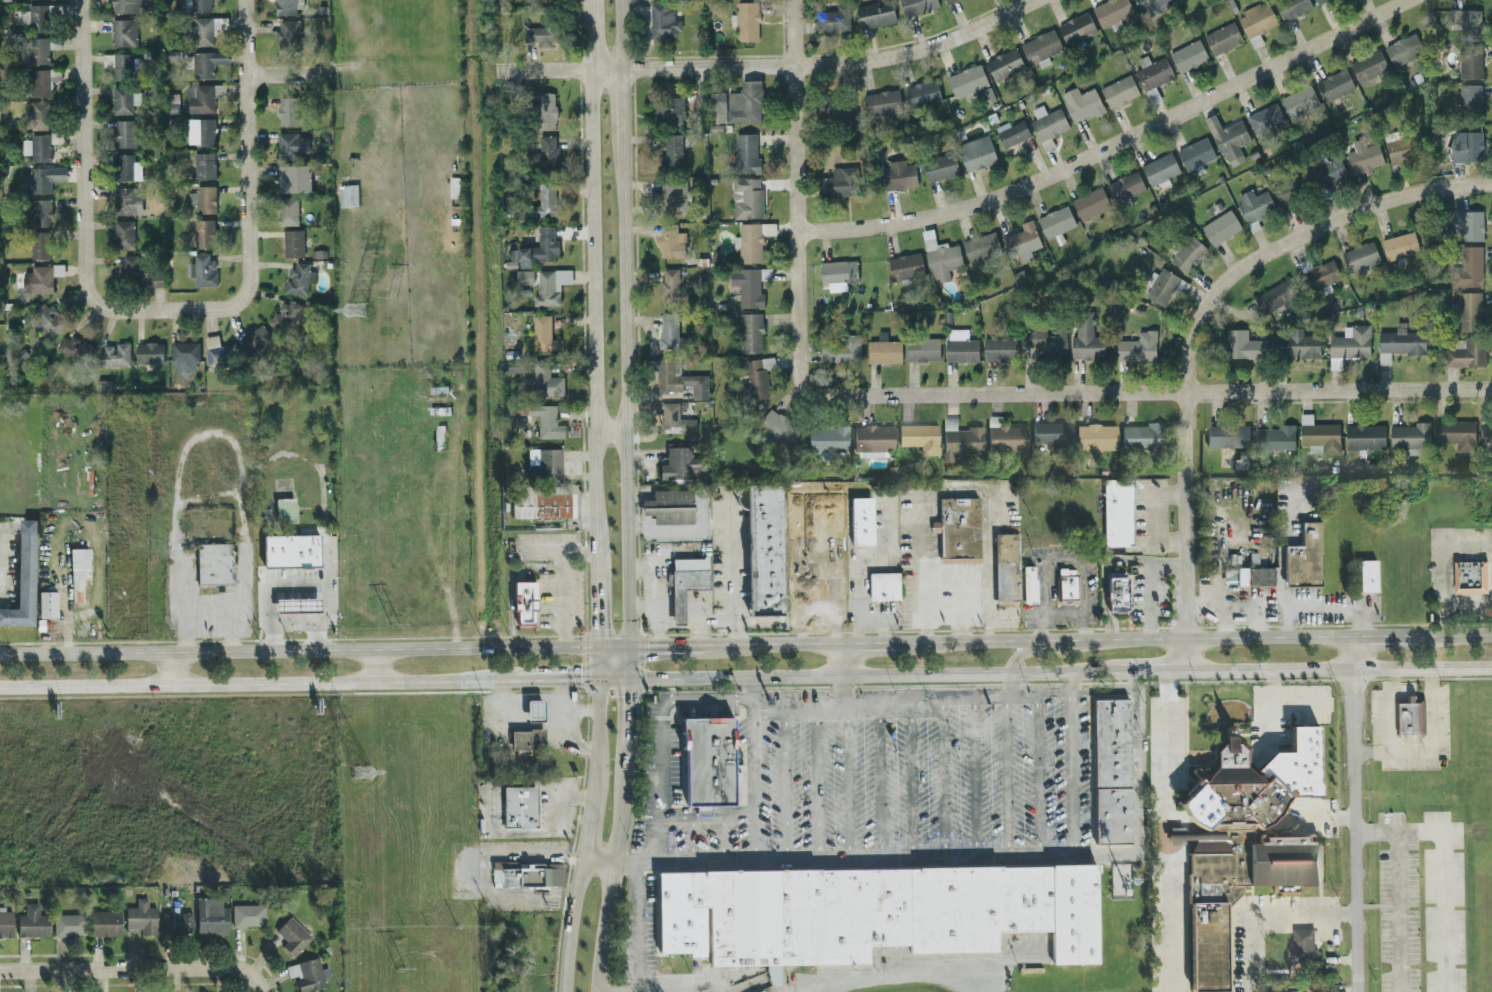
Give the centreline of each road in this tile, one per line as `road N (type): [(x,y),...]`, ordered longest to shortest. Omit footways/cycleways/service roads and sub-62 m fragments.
road 1 (secondary): [(628,679),(617,0)]
road 2 (residential): [(1482,387),(814,394)]
road 3 (residential): [(1403,0),(1014,191),(884,225),(797,233)]
road 4 (secondary): [(585,0),(597,648)]
road 5 (secondary): [(597,648),(0,656)]
road 6 (residential): [(494,69),(845,63),(917,49),(1035,0)]
road 7 (secondary): [(0,689),(517,681)]
road 8 (secondary): [(628,679),(1119,673)]
road 9 (secondary): [(1352,639),(911,645)]
road 10 (residential): [(1491,184),(1428,190),(1347,213),(1239,268),(1195,327),(1187,392)]
road 11 (residential): [(793,0),(800,367),(804,390),(814,394)]
road 12 (residential): [(81,0),(83,283),(105,308),(168,308)]
road 13 (residential): [(245,0),(244,291),(228,307),(168,308)]
road 14 (residential): [(1352,639),(1357,991)]
road 15 (tertiary): [(598,991),(623,810),(628,679)]
road 16 (tertiary): [(597,680),(592,800),(566,991)]
road 17 (secondary): [(1190,672),(1491,667)]
road 18 (residential): [(1187,392),(1190,672)]
road 19 (residential): [(264,991),(255,977),(228,968),(0,972)]
road 20 (secondary): [(844,646),(706,647)]

